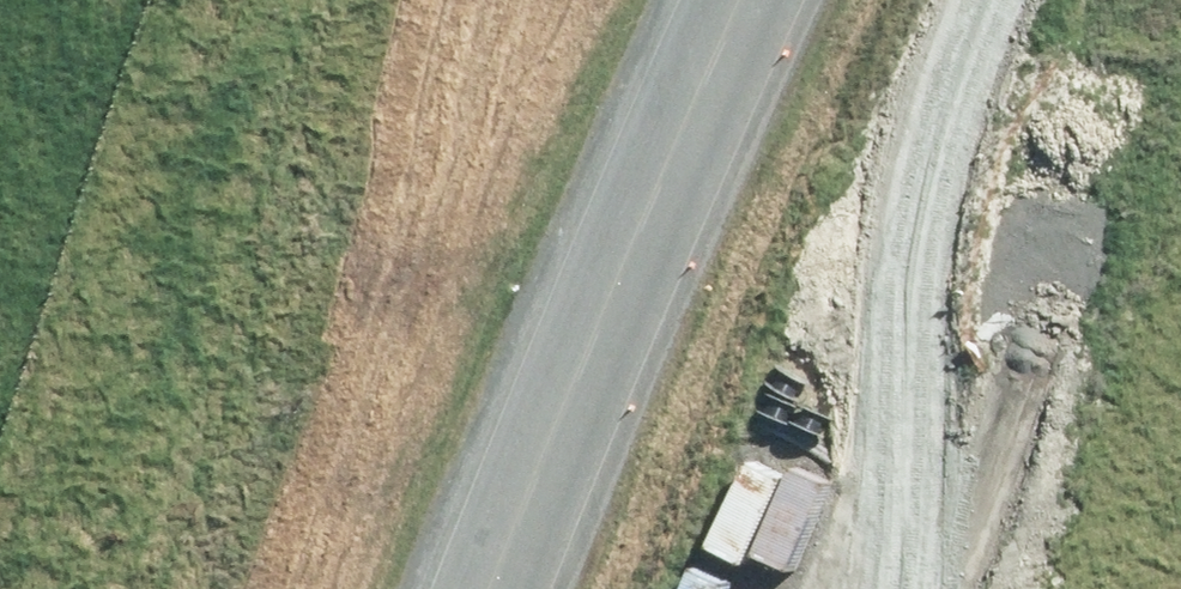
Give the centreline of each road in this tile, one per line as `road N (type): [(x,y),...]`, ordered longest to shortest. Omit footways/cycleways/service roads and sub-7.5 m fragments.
road 1 (unclassified): [(460,588),(713,0)]
road 2 (trunk): [(738,0),(494,588)]
road 3 (trunk): [(379,588),(620,0)]

